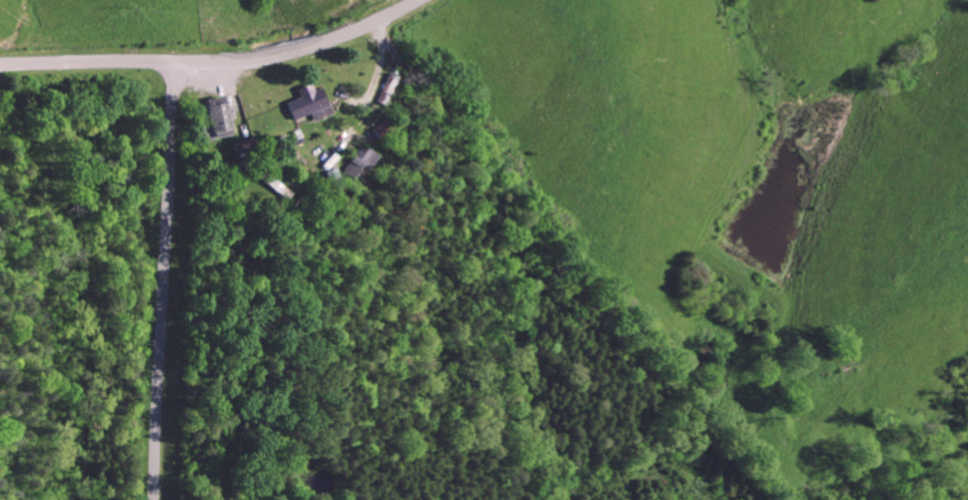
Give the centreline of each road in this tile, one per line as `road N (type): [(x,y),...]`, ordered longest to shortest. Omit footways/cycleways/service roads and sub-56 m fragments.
road 1 (residential): [(149,499),(170,60)]
road 2 (secondary): [(0,63),(244,58),(334,35),(410,0)]

